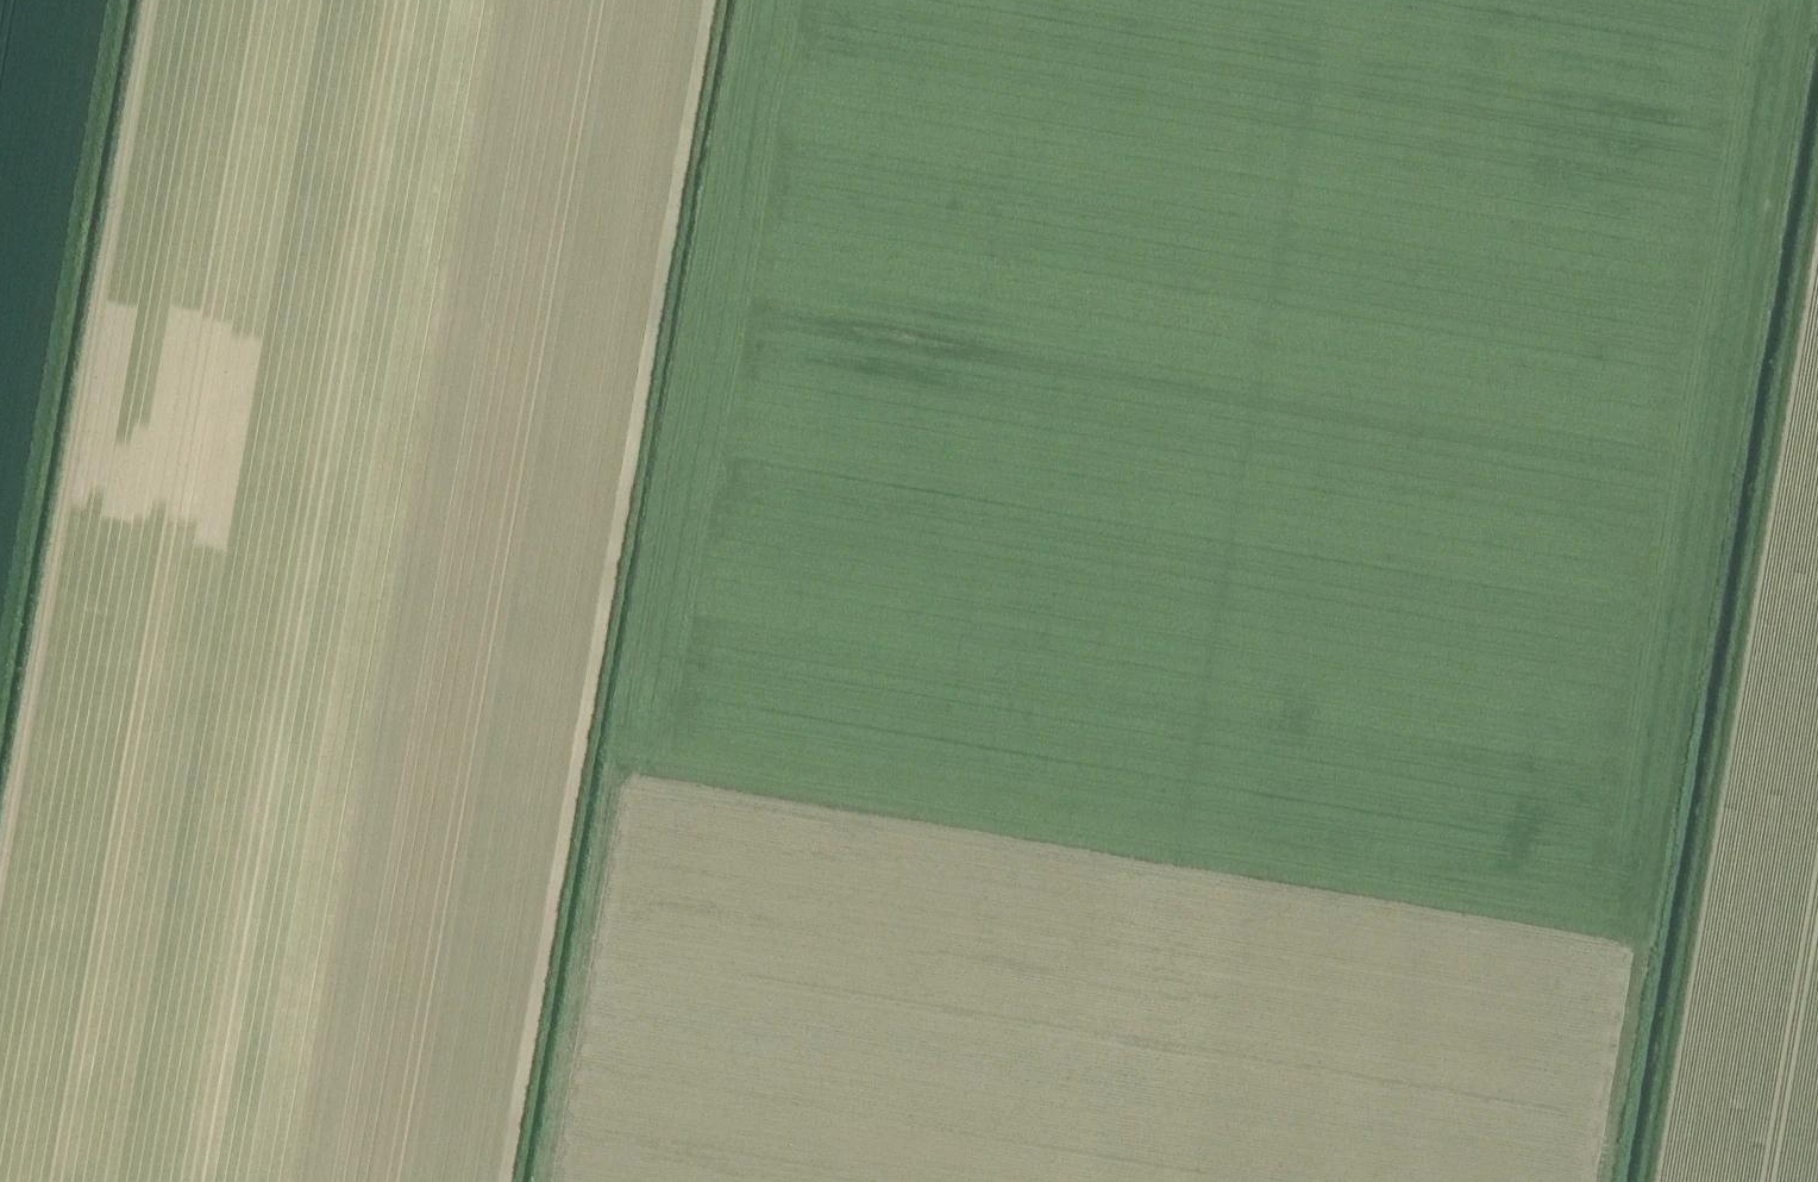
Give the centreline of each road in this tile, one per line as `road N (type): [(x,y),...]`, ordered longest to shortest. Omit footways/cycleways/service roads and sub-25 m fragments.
road 1 (track): [(745,0),(540,1181)]
road 2 (track): [(1601,1181),(1803,0)]

